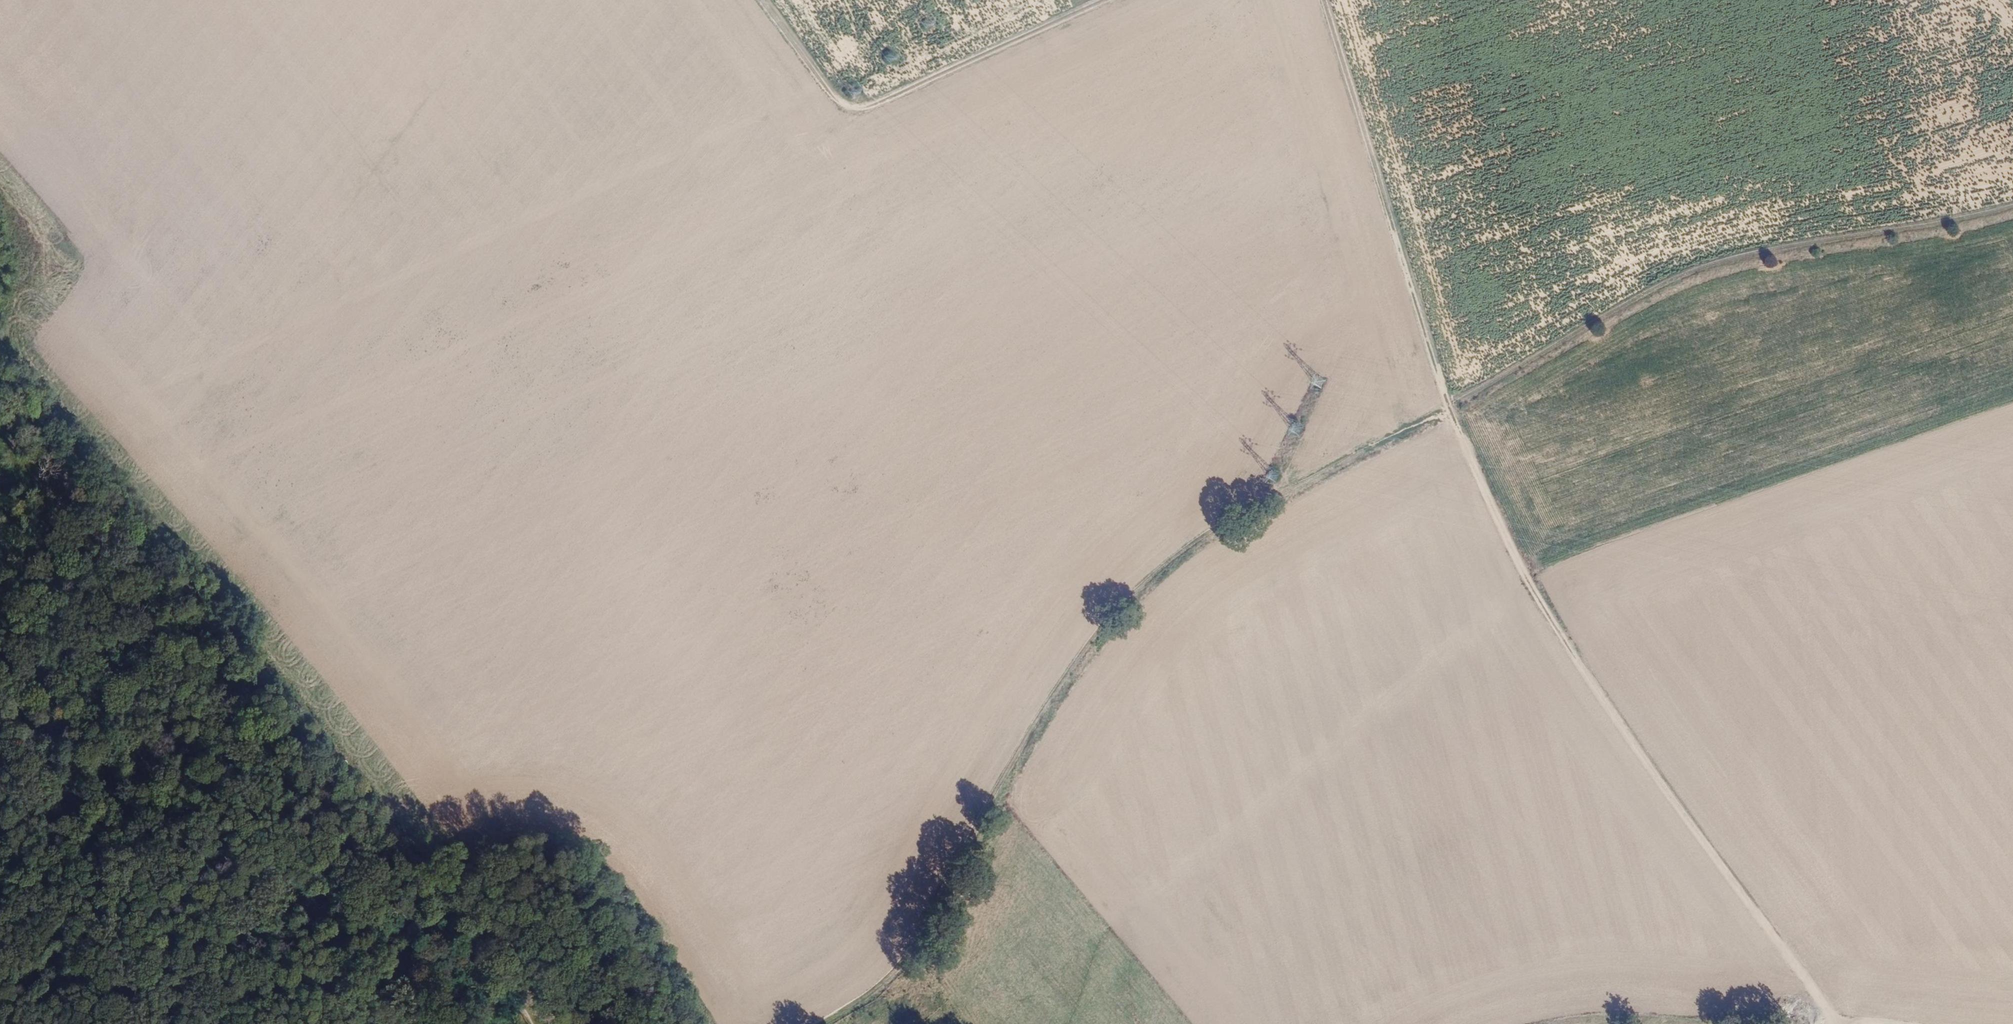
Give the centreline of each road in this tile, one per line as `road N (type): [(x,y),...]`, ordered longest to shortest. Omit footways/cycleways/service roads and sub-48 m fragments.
road 1 (track): [(819,1023),(856,1004),(936,915),(1082,652),(1124,603),(1178,553),(1308,476),(1448,411)]
road 2 (track): [(0,414),(299,692),(527,1023)]
road 3 (track): [(1448,411),(1557,634),(1836,1023)]
road 4 (track): [(1448,411),(1693,267),(2012,206)]
road 5 (track): [(1325,0),(1448,411)]
road 6 (track): [(759,0),(837,100),(859,108),(1109,0)]

